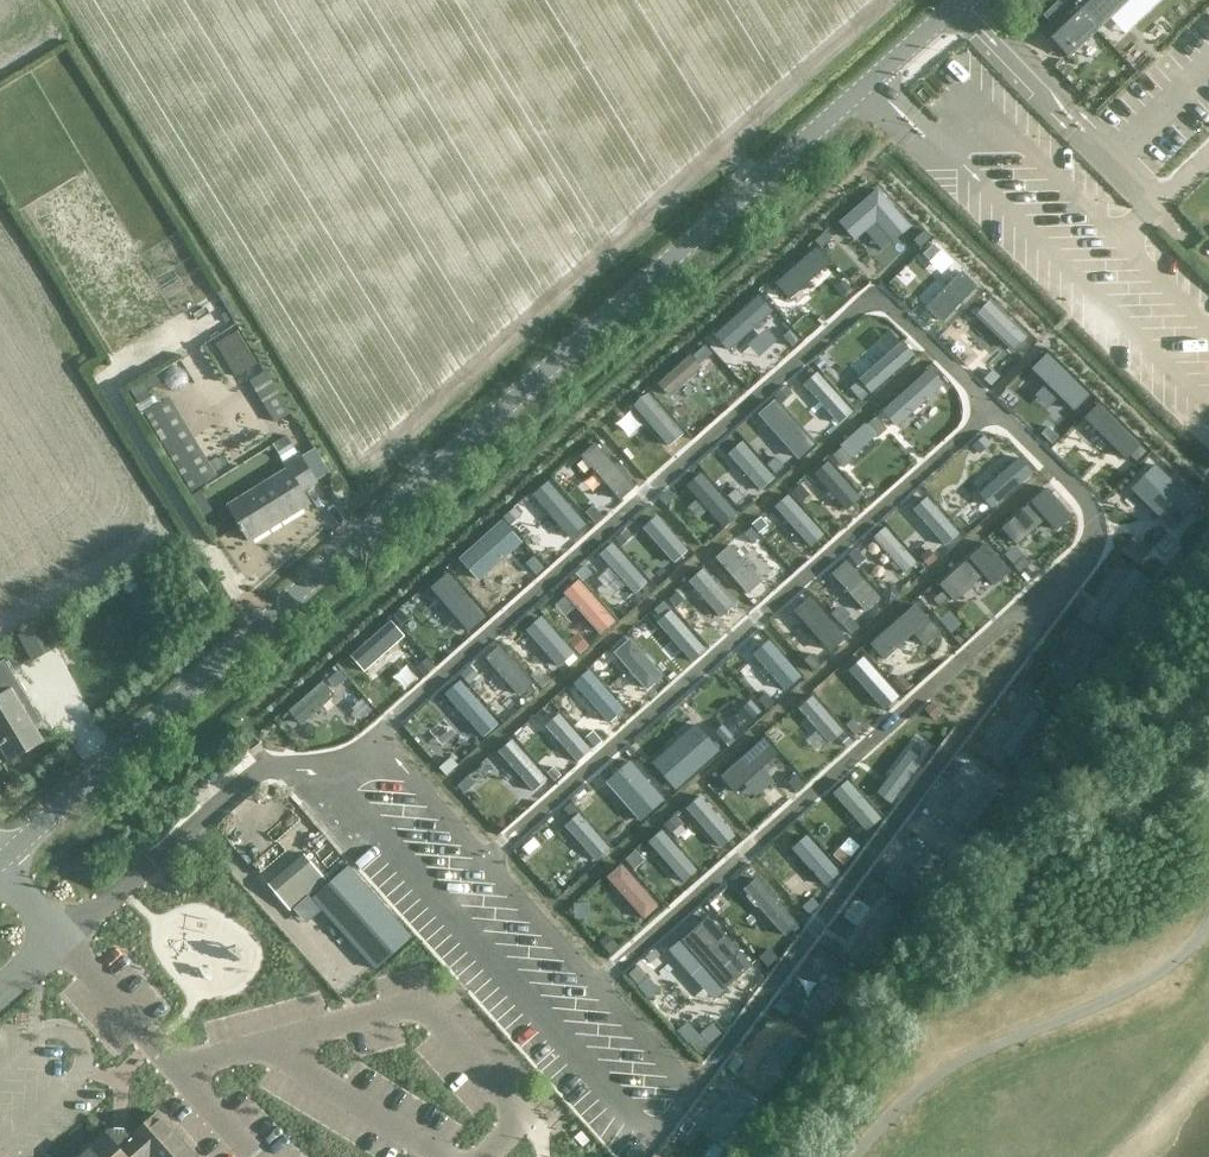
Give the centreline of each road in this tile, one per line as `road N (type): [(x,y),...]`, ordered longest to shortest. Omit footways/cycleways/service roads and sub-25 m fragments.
road 1 (tertiary): [(0,860),(960,0)]

